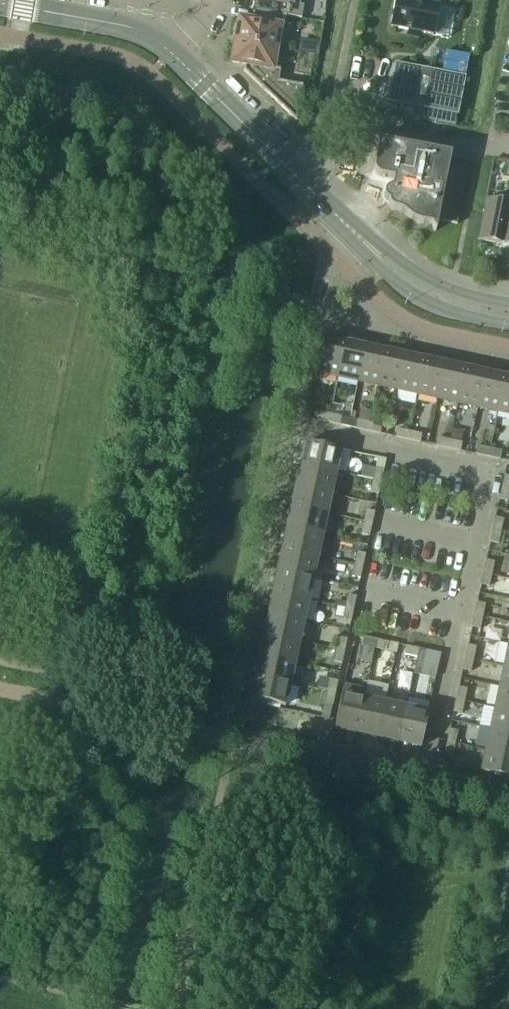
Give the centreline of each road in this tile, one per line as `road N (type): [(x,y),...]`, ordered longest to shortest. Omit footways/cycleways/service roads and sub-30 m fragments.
road 1 (residential): [(424,784),(487,471),(292,428)]
road 2 (residential): [(303,181),(333,119),(485,150)]
road 3 (residential): [(292,428),(322,275),(355,235)]
road 4 (residential): [(424,784),(225,738)]
road 5 (tertiary): [(303,181),(170,52)]
road 6 (tertiary): [(170,52),(131,33),(0,5)]
road 7 (tertiary): [(508,315),(421,286),(355,235)]

